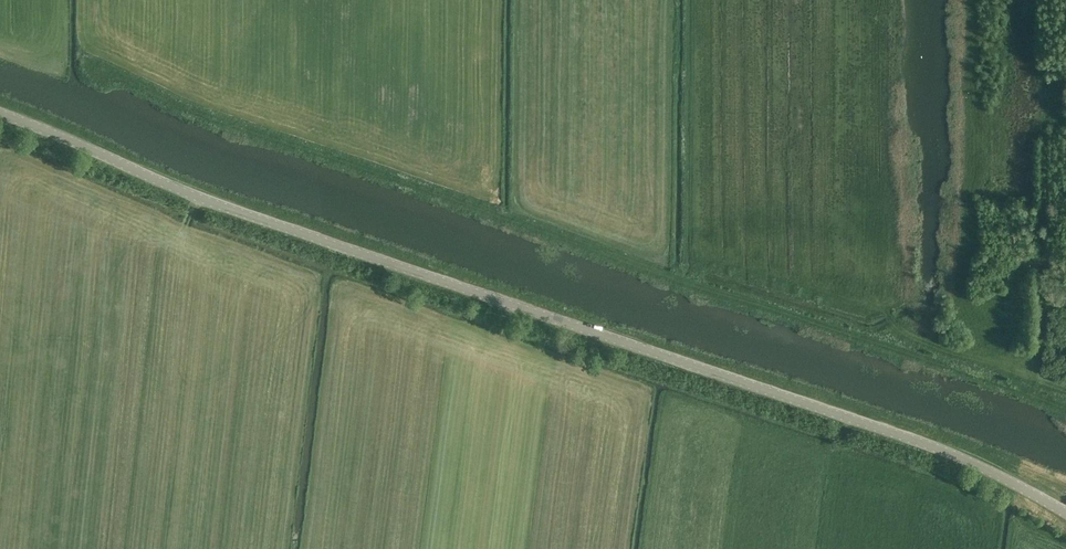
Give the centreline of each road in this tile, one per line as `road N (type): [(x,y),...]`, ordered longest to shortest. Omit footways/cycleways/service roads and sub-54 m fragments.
road 1 (tertiary): [(0,116),(246,217),(933,446),(1065,511)]
road 2 (track): [(99,68),(686,280)]
road 3 (track): [(688,255),(858,309),(884,307),(896,324),(1065,388)]
road 4 (track): [(686,280),(1006,383)]

